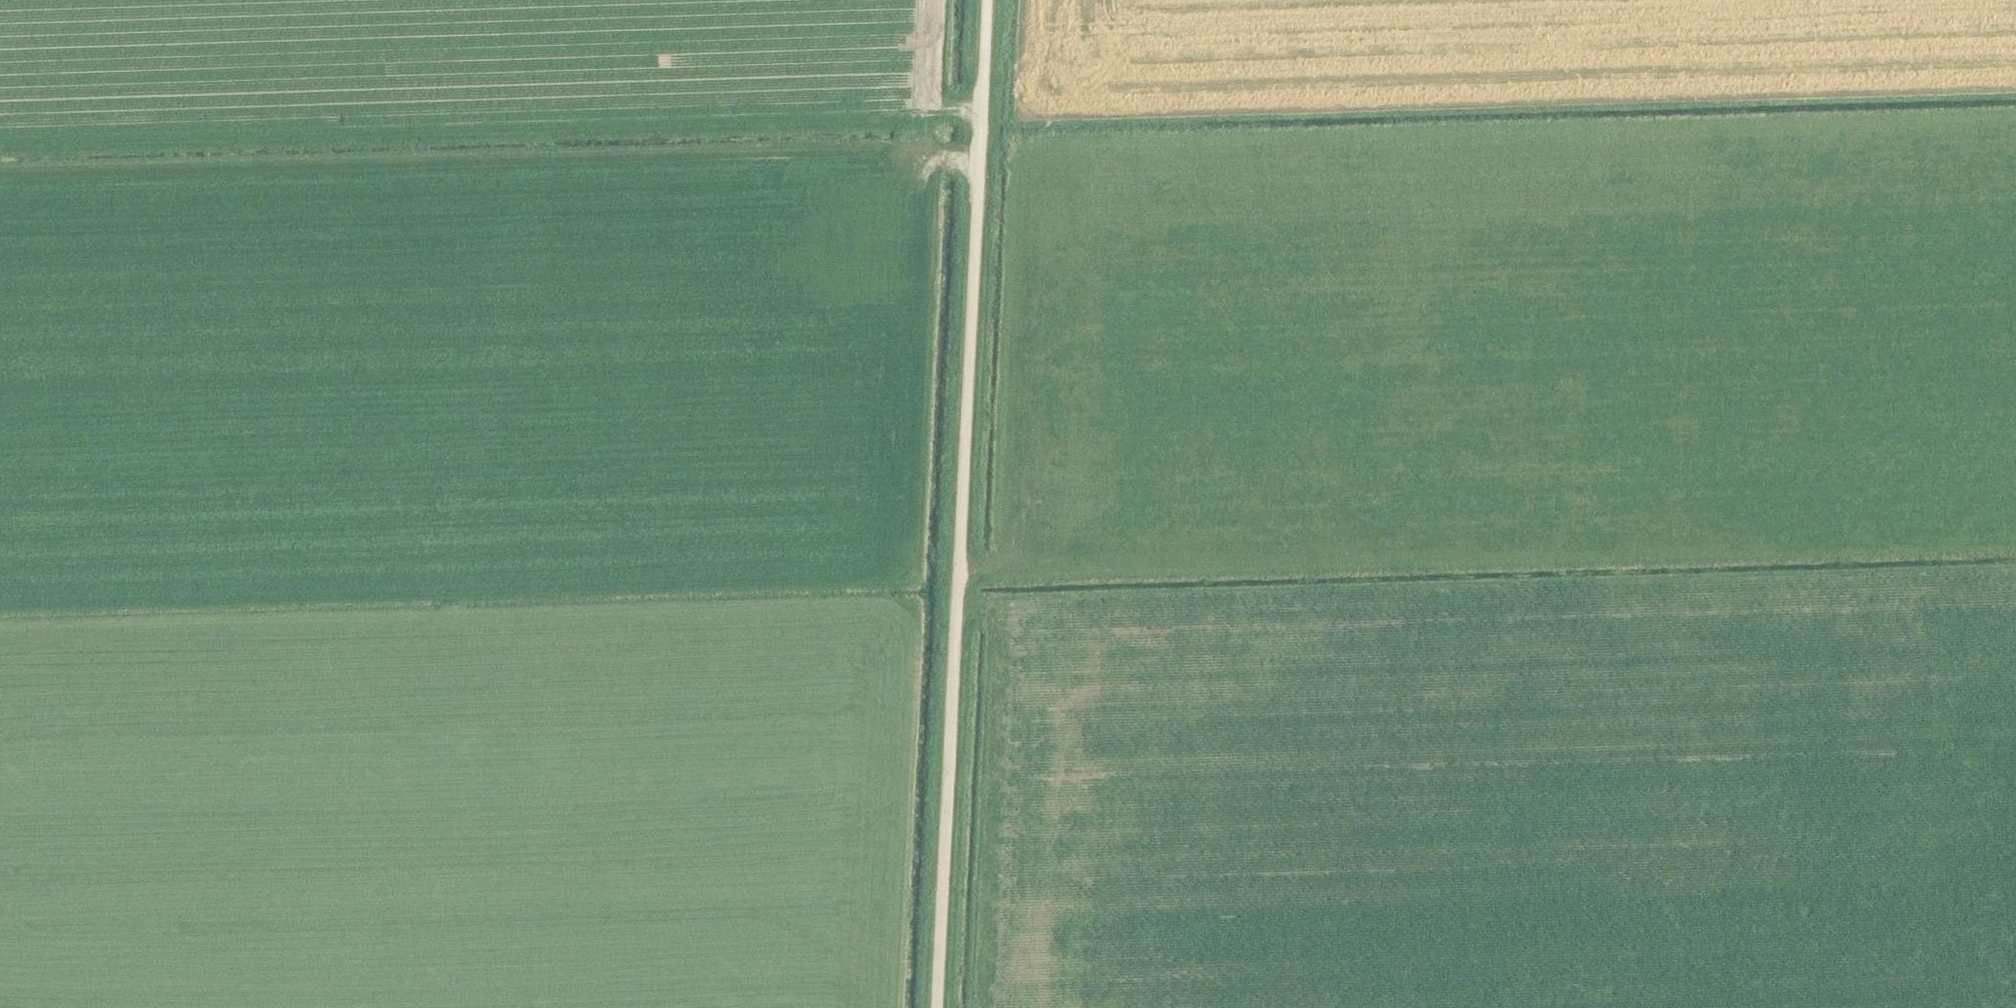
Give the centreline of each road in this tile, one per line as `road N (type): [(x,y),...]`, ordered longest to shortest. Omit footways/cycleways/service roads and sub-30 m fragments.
road 1 (unclassified): [(934,1007),(984,0)]

